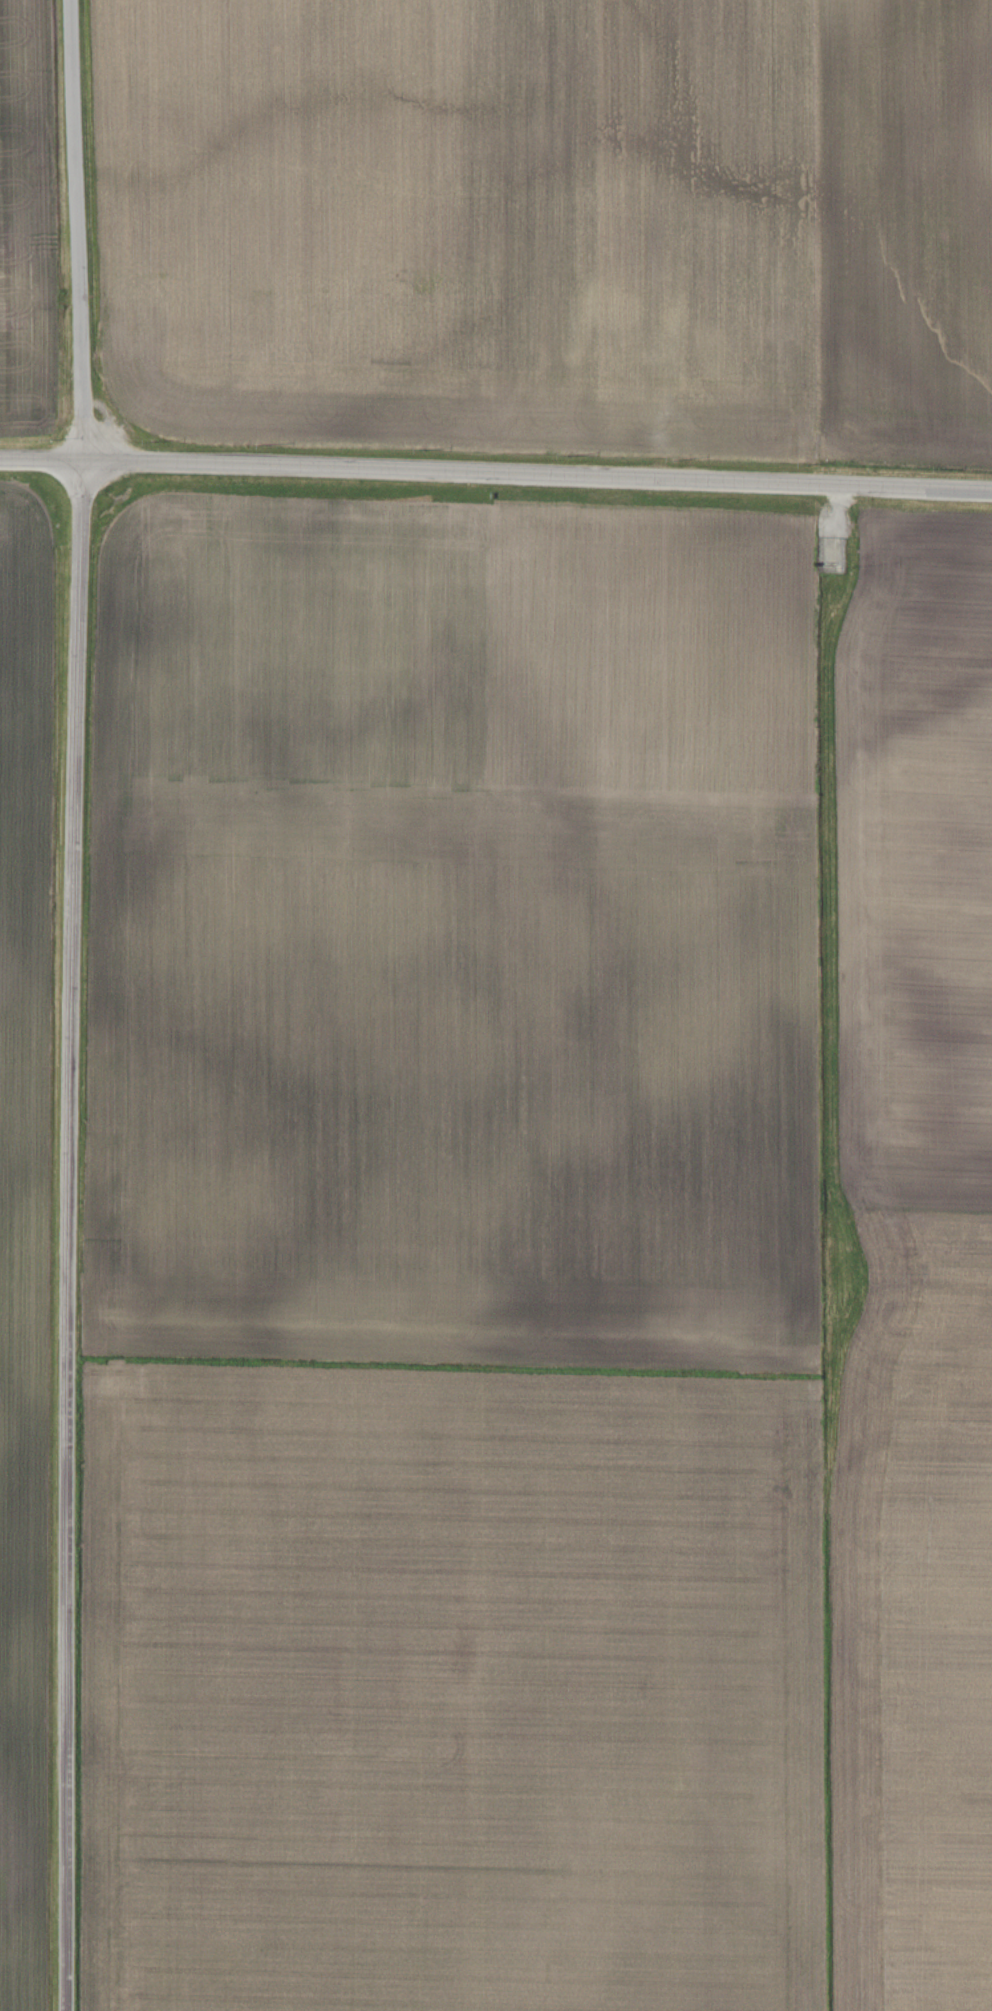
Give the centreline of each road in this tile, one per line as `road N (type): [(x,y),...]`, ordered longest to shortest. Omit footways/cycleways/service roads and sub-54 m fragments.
road 1 (residential): [(68,2010),(69,1270),(82,522),(73,0)]
road 2 (secondary): [(991,491),(0,458)]

